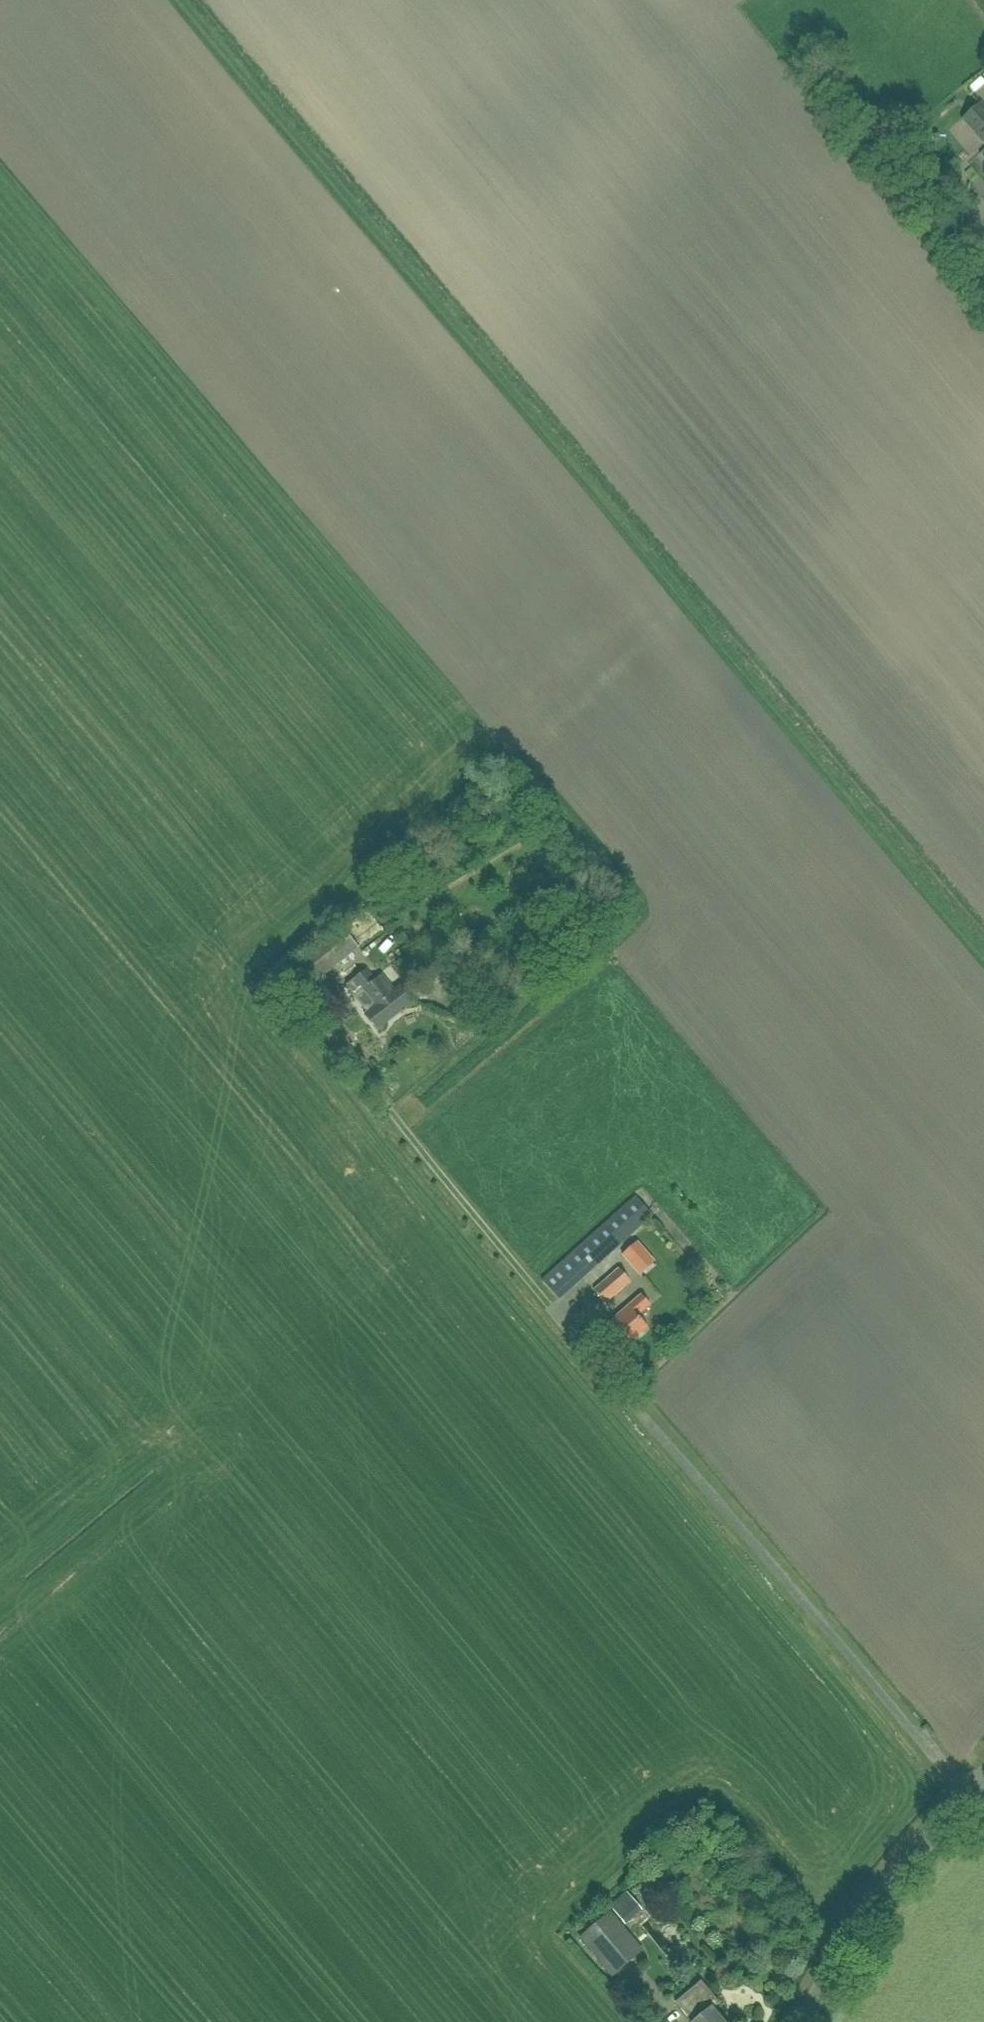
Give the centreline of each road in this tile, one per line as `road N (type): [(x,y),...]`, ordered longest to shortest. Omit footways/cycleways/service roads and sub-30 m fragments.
road 1 (track): [(550,1310),(322,1034)]
road 2 (unclassified): [(807,2021),(831,1965),(983,1774)]

